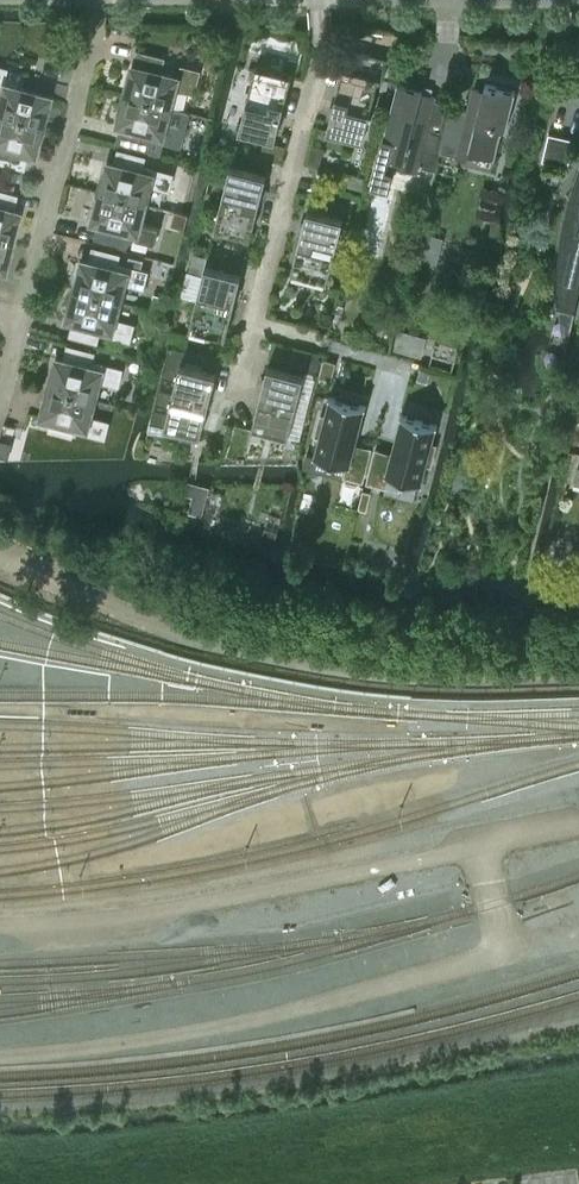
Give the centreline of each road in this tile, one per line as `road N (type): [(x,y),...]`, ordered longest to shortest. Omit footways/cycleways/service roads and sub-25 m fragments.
road 1 (residential): [(0,401),(104,0)]
road 2 (residential): [(323,0),(317,74),(236,402)]

